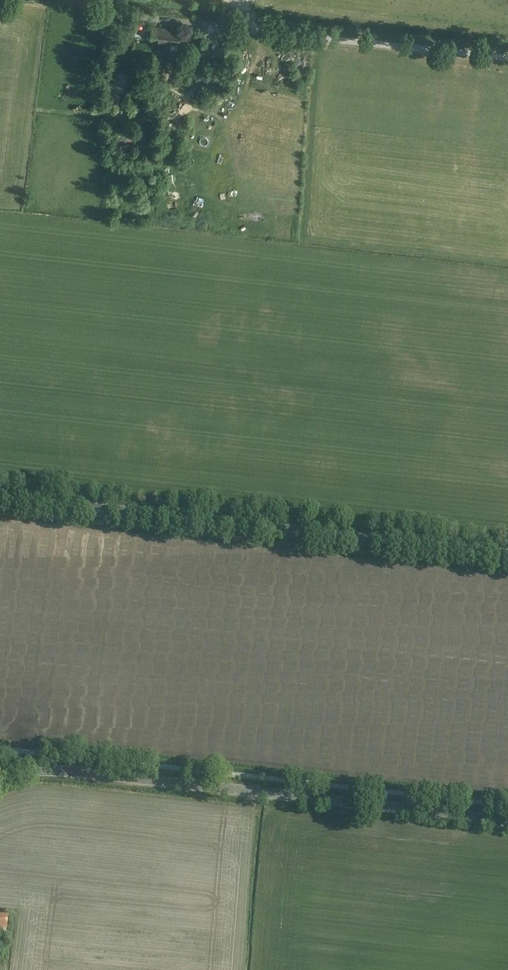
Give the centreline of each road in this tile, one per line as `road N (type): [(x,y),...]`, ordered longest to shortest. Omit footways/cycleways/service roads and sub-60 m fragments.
road 1 (tertiary): [(0,780),(64,772),(507,821)]
road 2 (primary): [(0,499),(507,555)]

